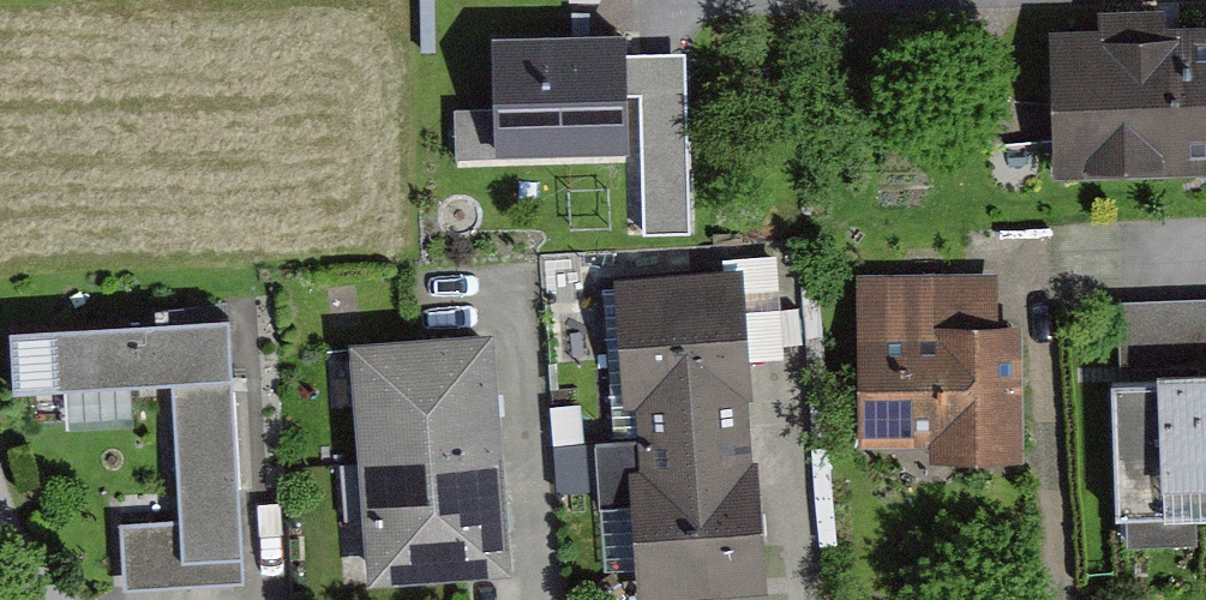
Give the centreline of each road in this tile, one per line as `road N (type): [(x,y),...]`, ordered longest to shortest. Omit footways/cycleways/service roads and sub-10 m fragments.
road 1 (residential): [(0,479),(30,559),(64,599)]

